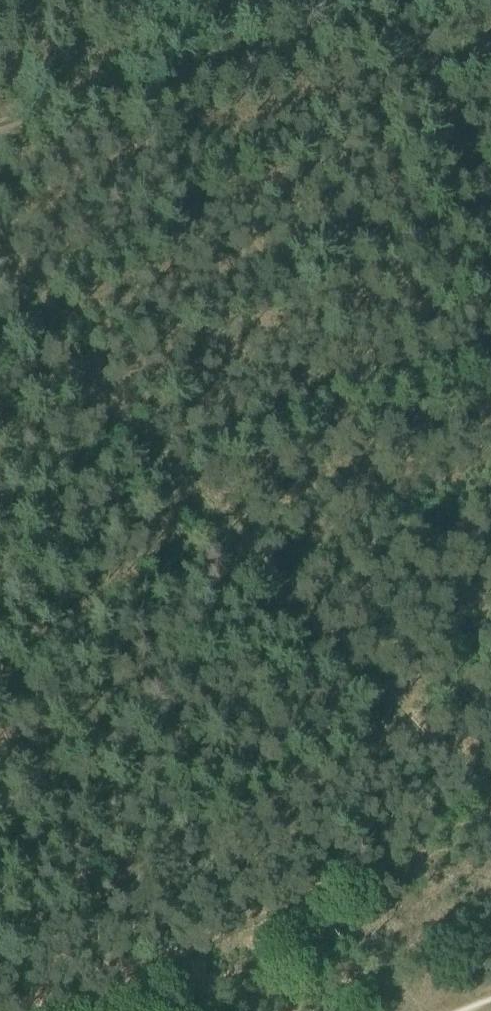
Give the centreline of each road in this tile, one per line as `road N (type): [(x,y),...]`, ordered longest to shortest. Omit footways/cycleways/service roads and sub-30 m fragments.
road 1 (track): [(490,409),(216,495),(51,324),(0,242)]
road 2 (track): [(216,495),(490,808)]
road 3 (track): [(0,118),(324,0)]

